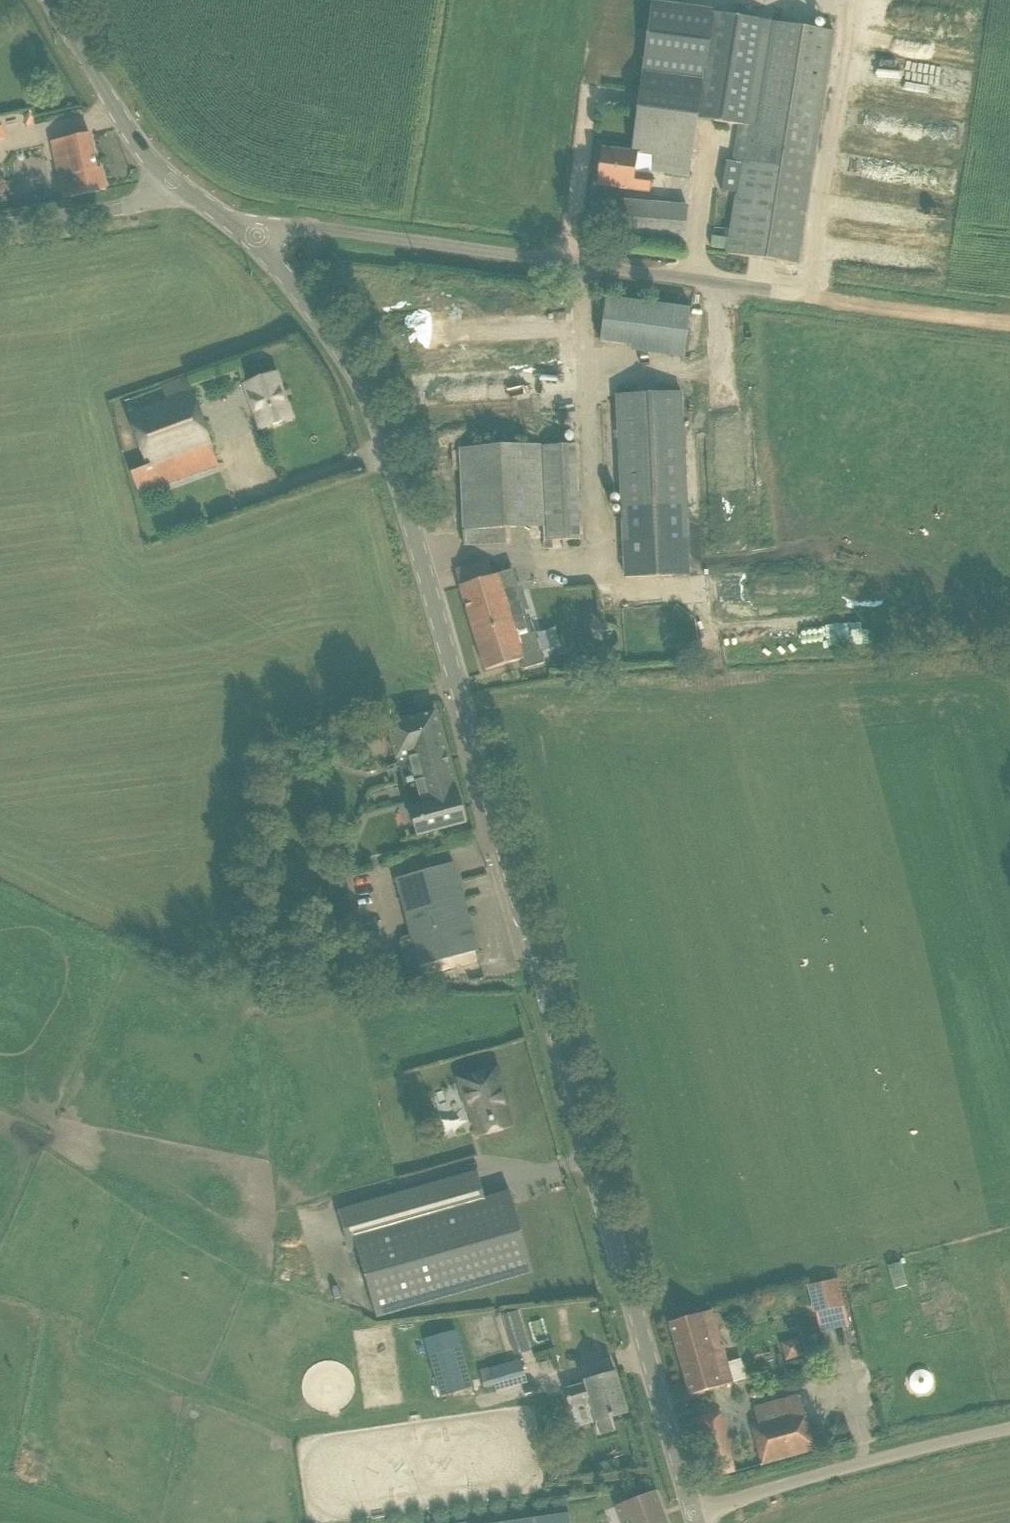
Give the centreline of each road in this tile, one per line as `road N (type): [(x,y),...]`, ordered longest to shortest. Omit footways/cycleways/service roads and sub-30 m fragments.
road 1 (residential): [(693,1512),(383,435),(328,332),(242,229)]
road 2 (unclassified): [(775,291),(303,227),(242,229)]
road 3 (unclassified): [(693,1512),(1009,1428)]
road 4 (residential): [(187,195),(138,145),(50,0)]
road 5 (track): [(775,291),(1009,320)]
road 6 (unclassified): [(0,228),(187,195)]

